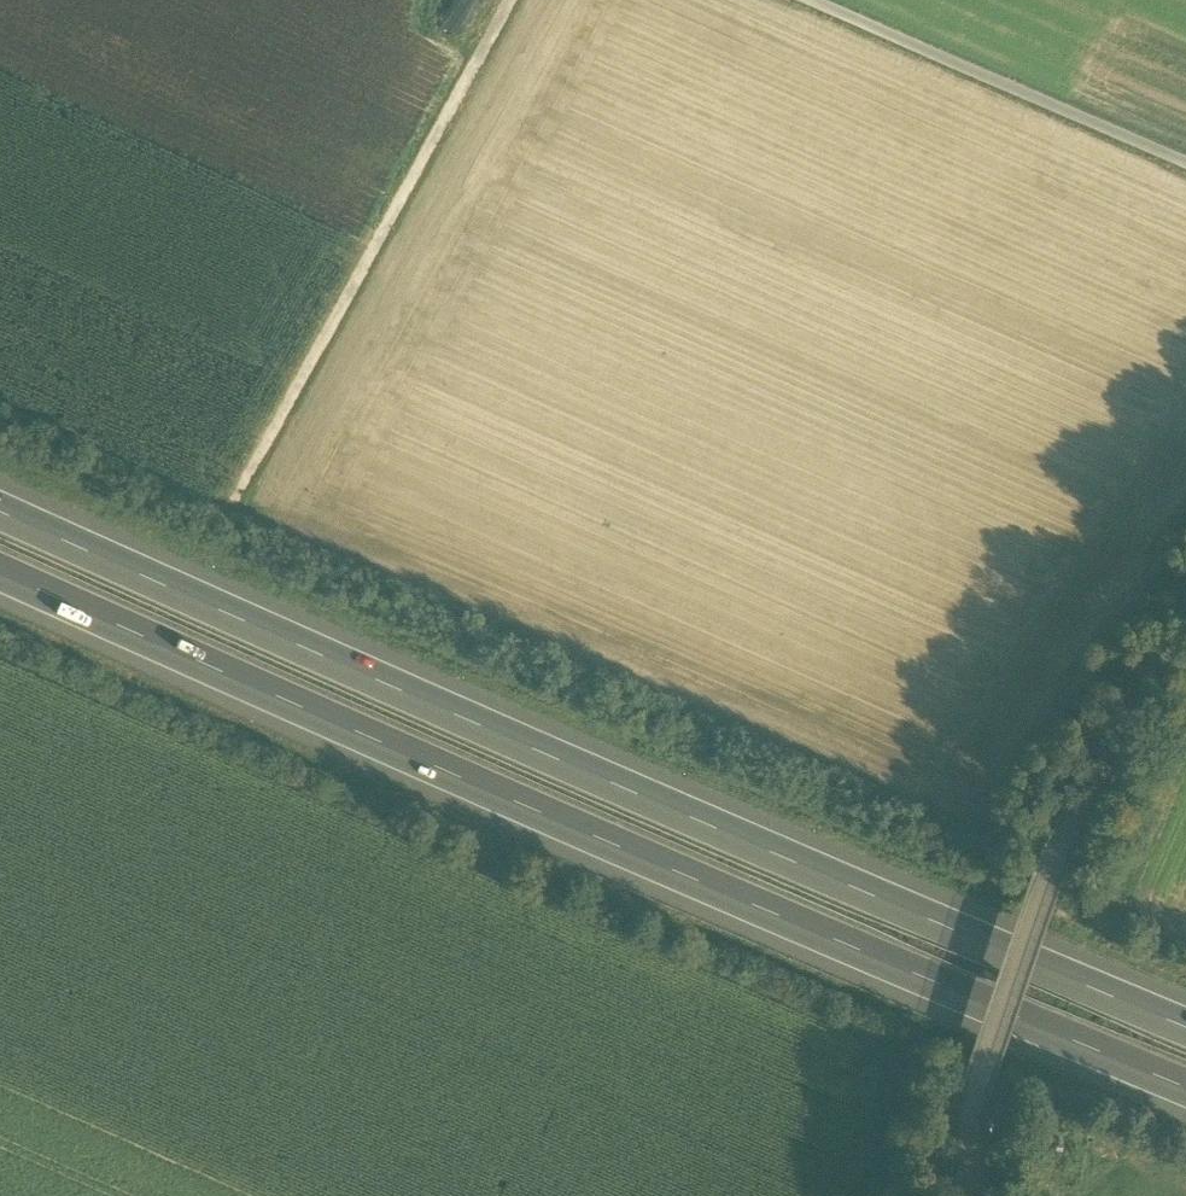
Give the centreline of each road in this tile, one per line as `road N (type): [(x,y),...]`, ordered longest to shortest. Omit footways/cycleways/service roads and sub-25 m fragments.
road 1 (motorway): [(1185,1025),(784,859),(0,512)]
road 2 (motorway): [(0,573),(766,910),(1185,1085)]
road 3 (unclassified): [(1185,616),(1064,847),(975,1103),(969,1195)]
road 4 (track): [(512,0),(241,506)]
road 5 (track): [(800,0),(1185,164)]

